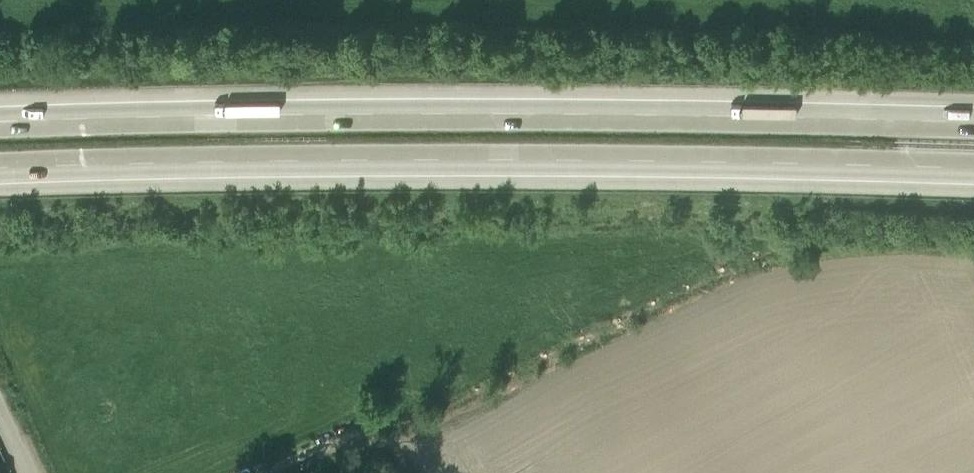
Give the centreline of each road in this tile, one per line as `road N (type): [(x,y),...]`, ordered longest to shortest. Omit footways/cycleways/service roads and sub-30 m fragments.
road 1 (motorway): [(973,116),(410,106),(0,115)]
road 2 (motorway): [(0,161),(415,153),(973,164)]

